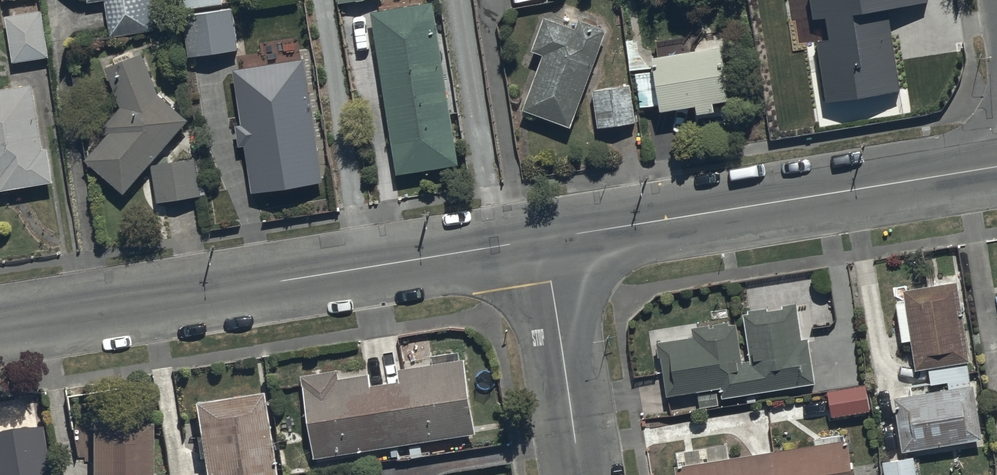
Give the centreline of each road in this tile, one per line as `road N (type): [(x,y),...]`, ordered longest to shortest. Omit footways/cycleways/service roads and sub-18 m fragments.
road 1 (tertiary): [(544,238),(0,326)]
road 2 (tertiary): [(996,167),(544,238)]
road 3 (residential): [(544,238),(581,474)]

